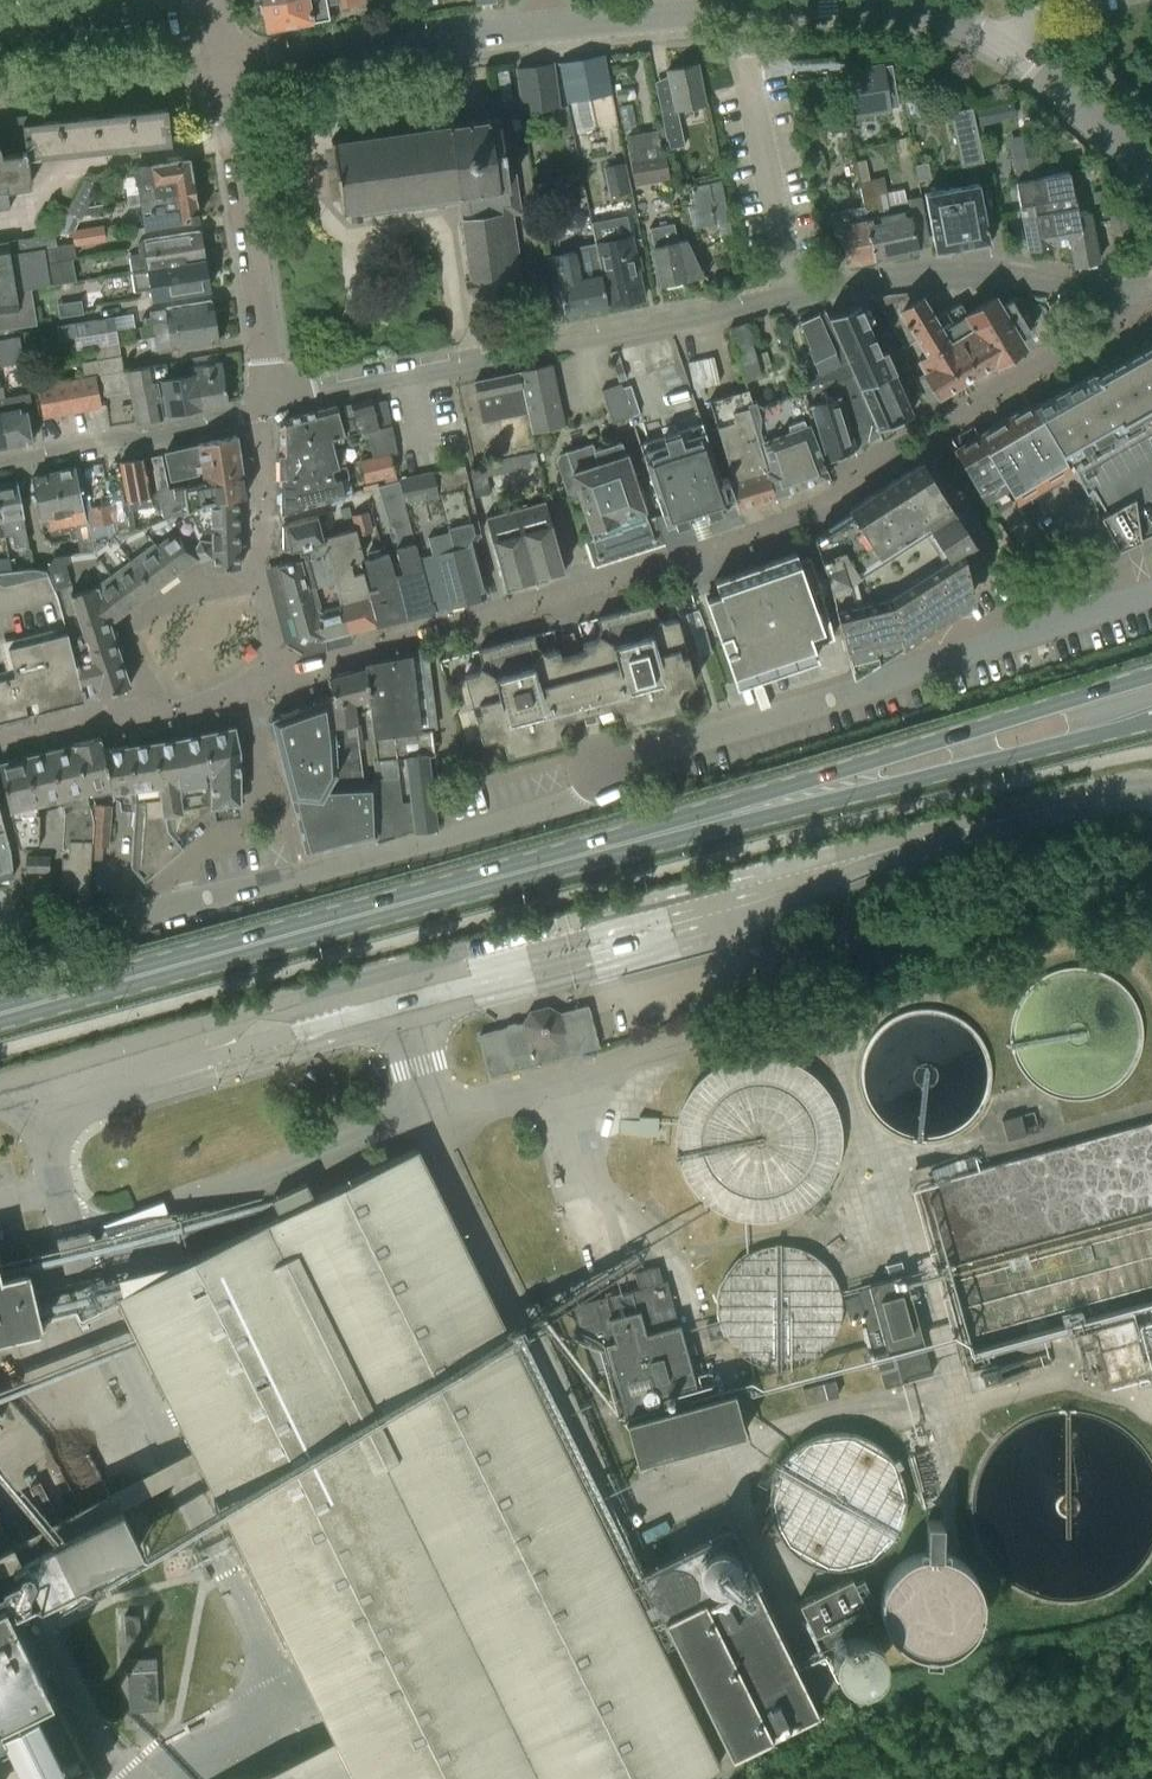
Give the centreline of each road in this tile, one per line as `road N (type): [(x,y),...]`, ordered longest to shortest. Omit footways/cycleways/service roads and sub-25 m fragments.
road 1 (residential): [(0,931),(95,922),(449,840),(561,805),(644,755),(1151,595)]
road 2 (residential): [(264,408),(318,391),(921,271),(1138,290)]
road 3 (primary): [(0,1012),(683,825)]
road 4 (primary): [(1151,676),(769,790),(683,825)]
road 5 (primary): [(683,825),(777,814),(1151,721)]
road 6 (residential): [(264,408),(265,357),(223,67)]
road 7 (residential): [(871,3),(544,28)]
road 8 (residential): [(544,28),(223,67)]
road 9 (residential): [(264,408),(141,441),(0,462)]
road 10 (residential): [(223,67),(0,91)]
road 11 (residential): [(1151,174),(1008,49)]
road 12 (residential): [(1008,49),(956,20),(871,3)]

